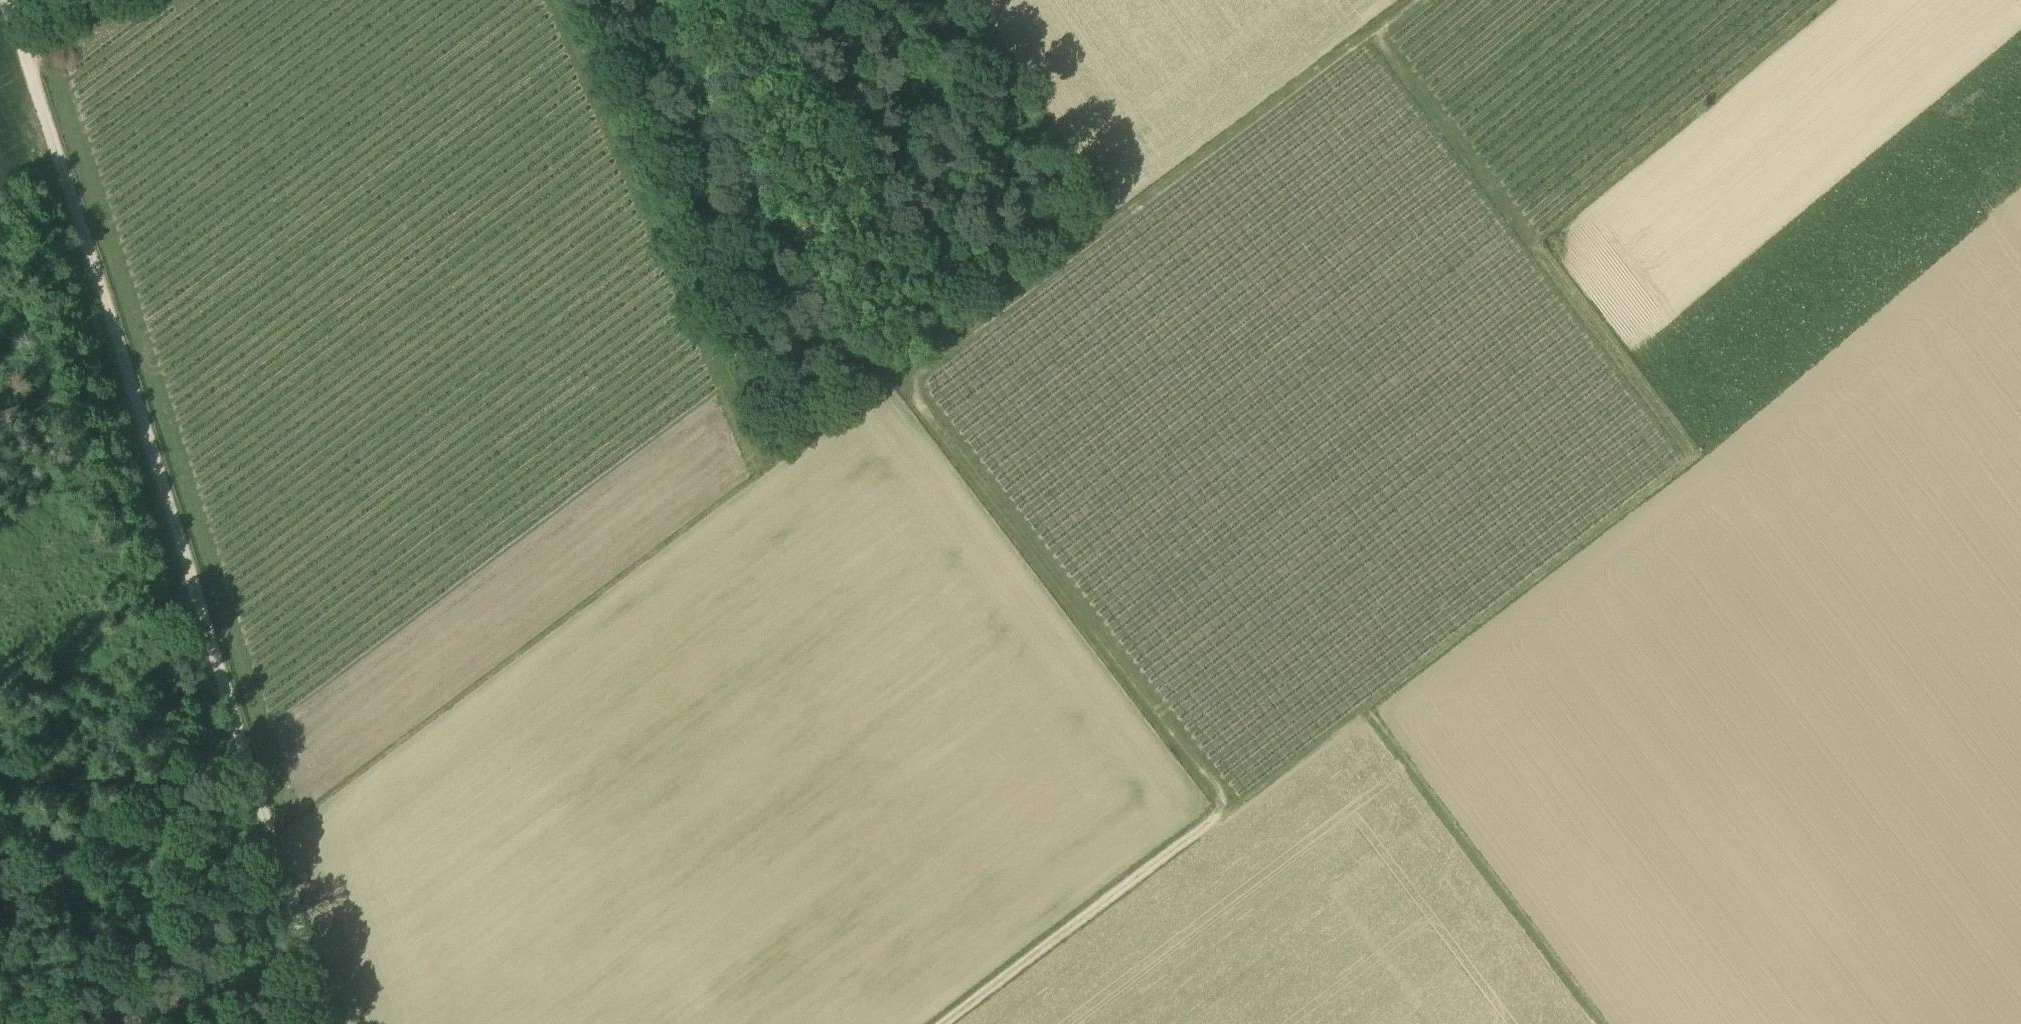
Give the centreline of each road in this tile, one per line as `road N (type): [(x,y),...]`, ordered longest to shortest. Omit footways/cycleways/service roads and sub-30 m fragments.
road 1 (track): [(11,0),(329,1023)]
road 2 (track): [(1215,816),(938,1023)]

